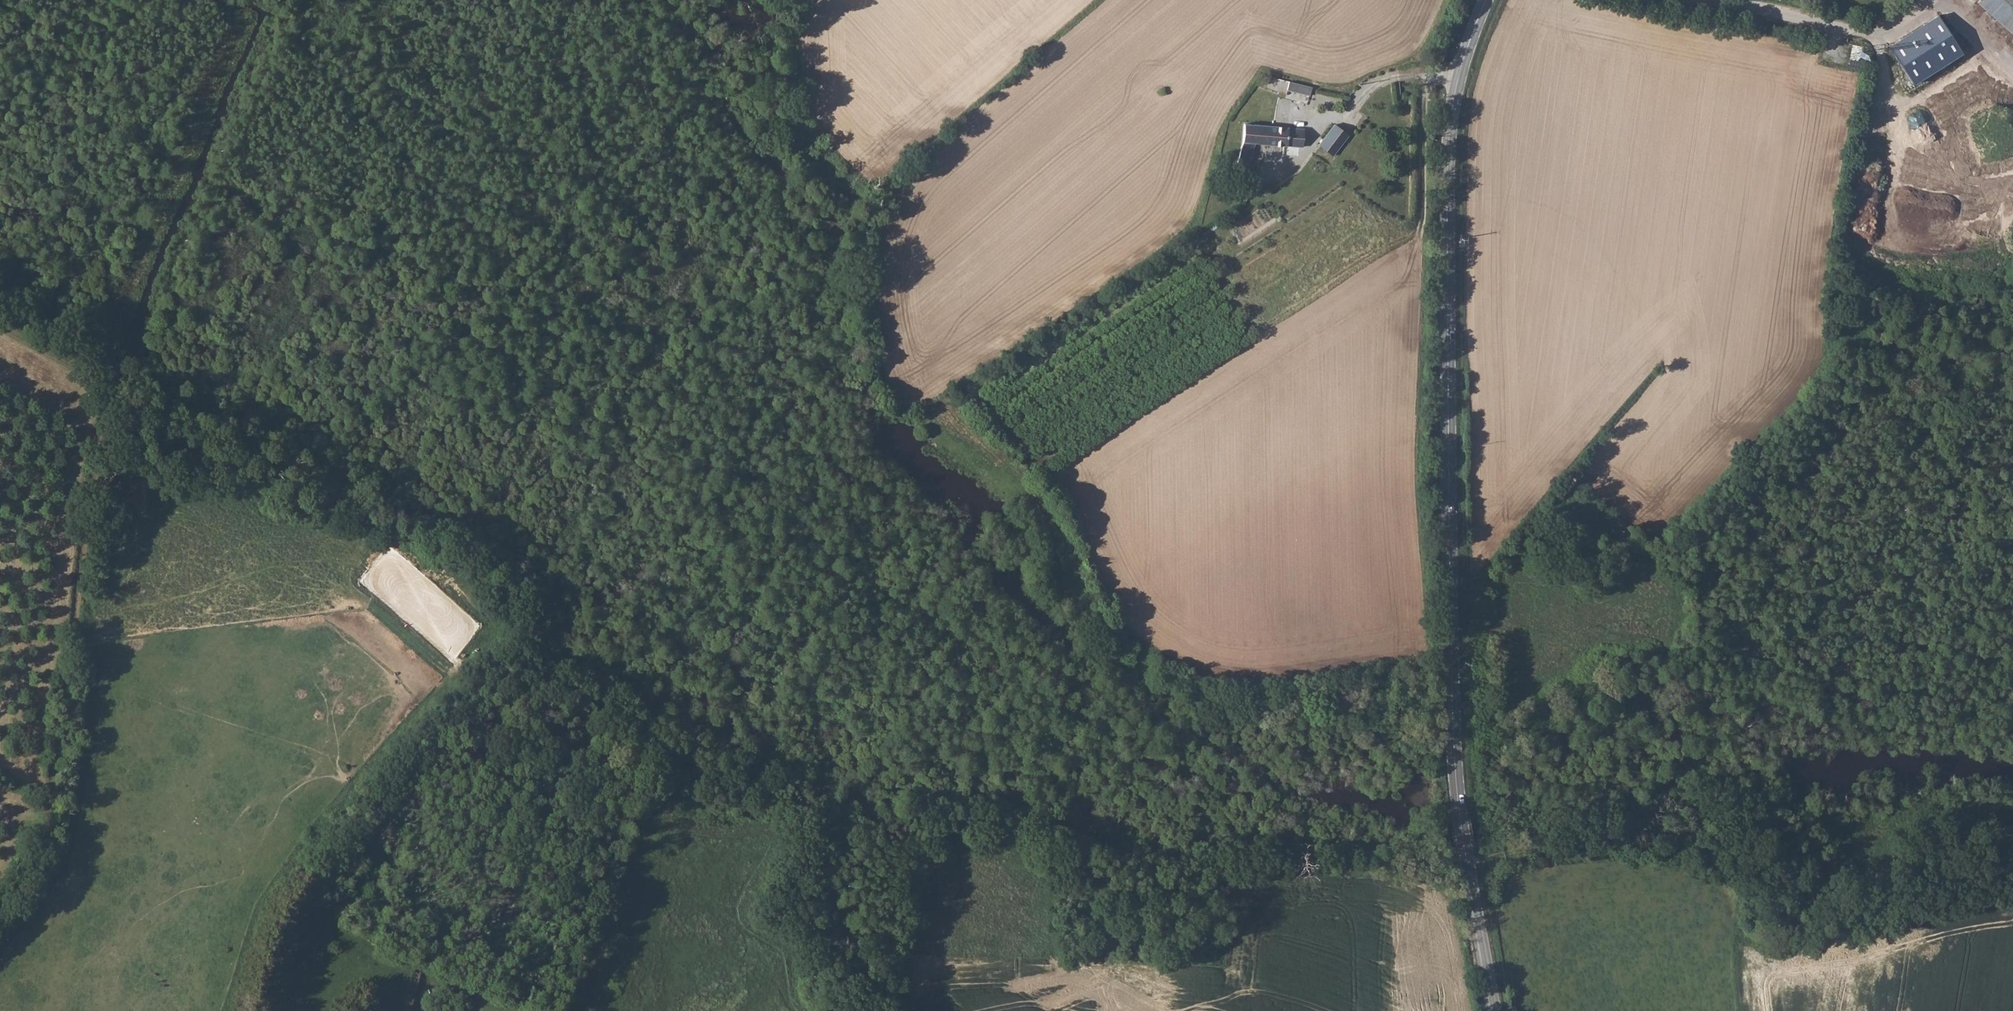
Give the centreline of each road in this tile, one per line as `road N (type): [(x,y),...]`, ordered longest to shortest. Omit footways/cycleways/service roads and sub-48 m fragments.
road 1 (secondary): [(1485,0),(1461,64),(1449,129),(1449,436),(1453,760),(1494,1010)]
road 2 (track): [(1467,866),(1544,844),(1686,834)]
road 3 (track): [(1418,77),(1420,239)]

